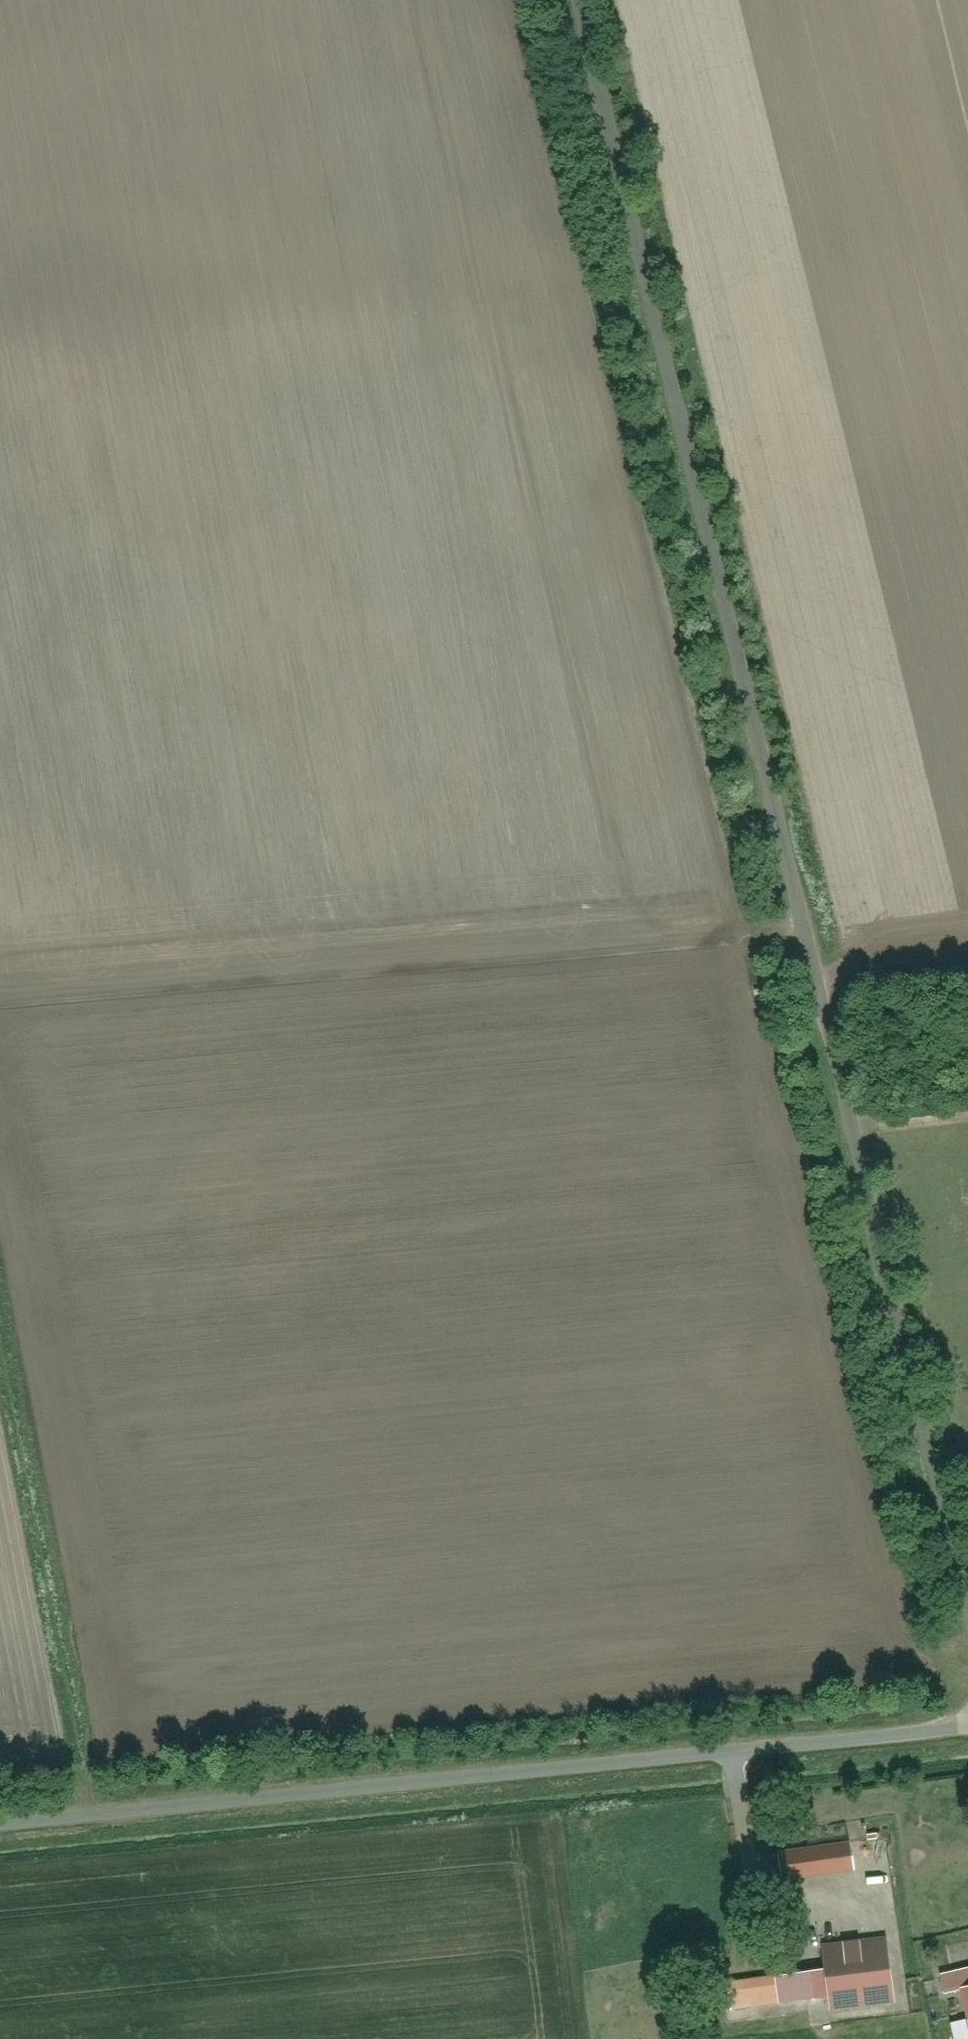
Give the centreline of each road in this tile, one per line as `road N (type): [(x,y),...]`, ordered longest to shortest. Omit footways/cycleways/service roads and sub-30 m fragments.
road 1 (unclassified): [(572,0),(844,1128),(967,1603)]
road 2 (unclassified): [(0,1823),(967,1728)]

